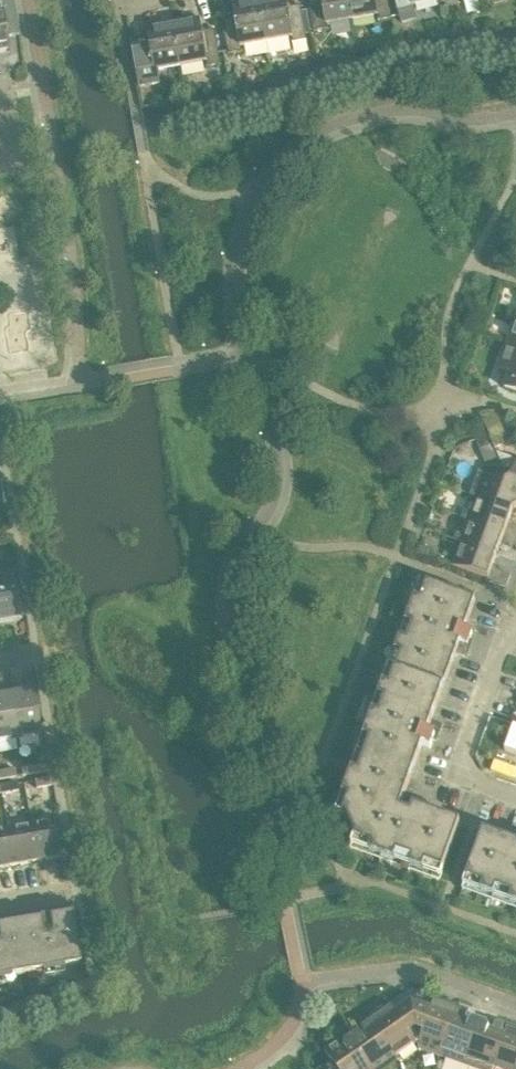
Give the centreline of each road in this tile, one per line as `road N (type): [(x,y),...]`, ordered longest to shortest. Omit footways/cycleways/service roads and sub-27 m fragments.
road 1 (residential): [(515,794),(459,772),(515,620)]

